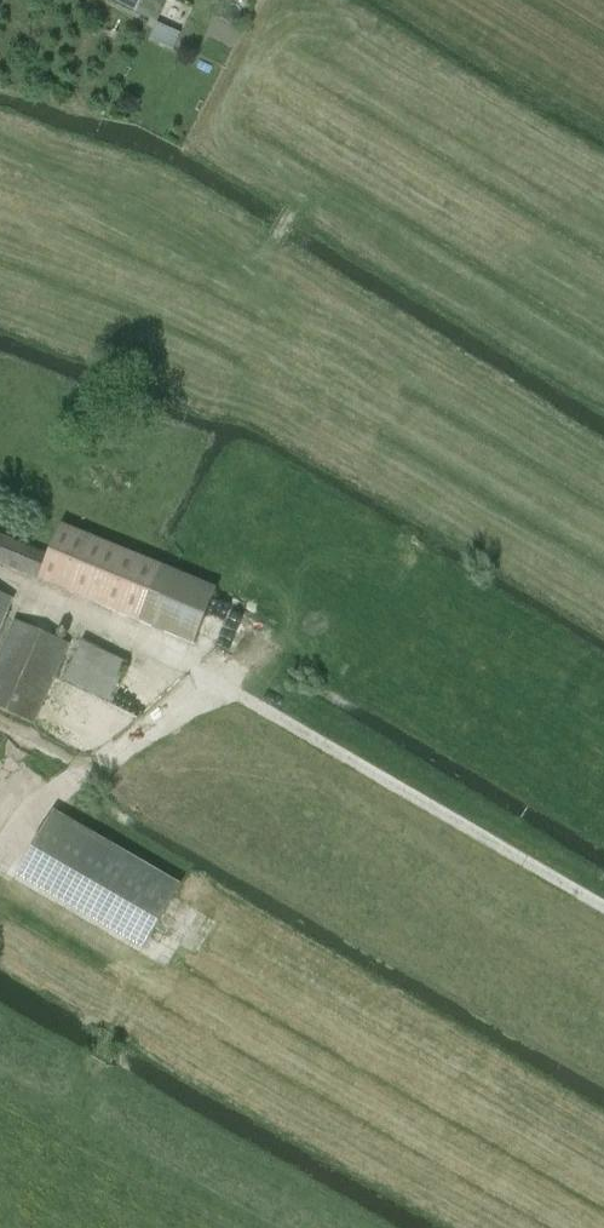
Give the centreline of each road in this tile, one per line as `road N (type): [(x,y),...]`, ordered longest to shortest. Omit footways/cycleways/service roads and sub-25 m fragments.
road 1 (track): [(603,900),(202,666)]

